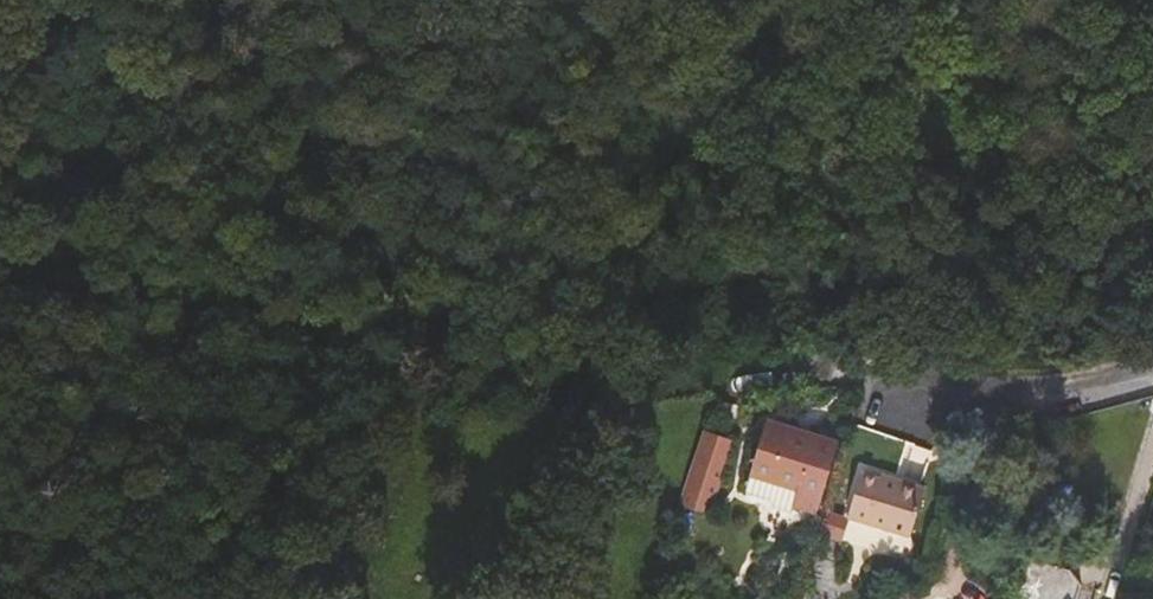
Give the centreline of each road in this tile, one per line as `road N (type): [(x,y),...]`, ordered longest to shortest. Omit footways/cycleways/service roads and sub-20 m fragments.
road 1 (track): [(1152,215),(1021,246),(835,249),(324,309),(146,271)]
road 2 (residential): [(738,382),(862,380),(924,398),(1000,397),(1152,364)]

